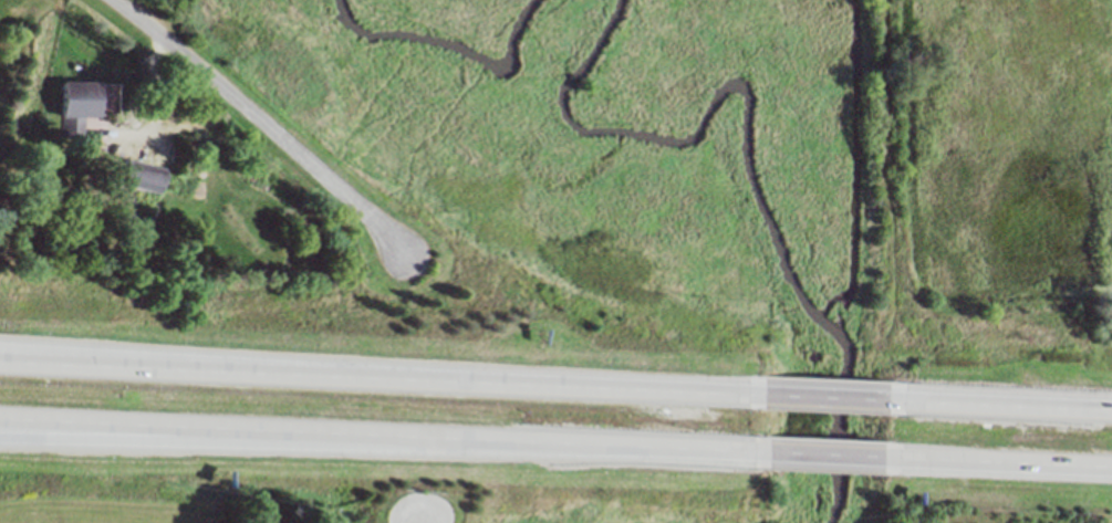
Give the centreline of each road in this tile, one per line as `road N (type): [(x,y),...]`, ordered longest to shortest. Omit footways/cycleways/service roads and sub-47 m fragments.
road 1 (motorway): [(0,420),(765,454)]
road 2 (motorway): [(757,394),(0,363)]
road 3 (motorway): [(0,439),(485,441)]
road 4 (residential): [(113,0),(245,106),(414,263)]
road 5 (motorway): [(295,376),(0,348)]
road 6 (motorway): [(907,460),(1111,468)]
road 7 (motorway): [(1111,408),(916,399)]
road 8 (track): [(888,170),(885,0)]
road 9 (motorway): [(916,399),(757,394)]
road 10 (motorway): [(765,454),(907,460)]

